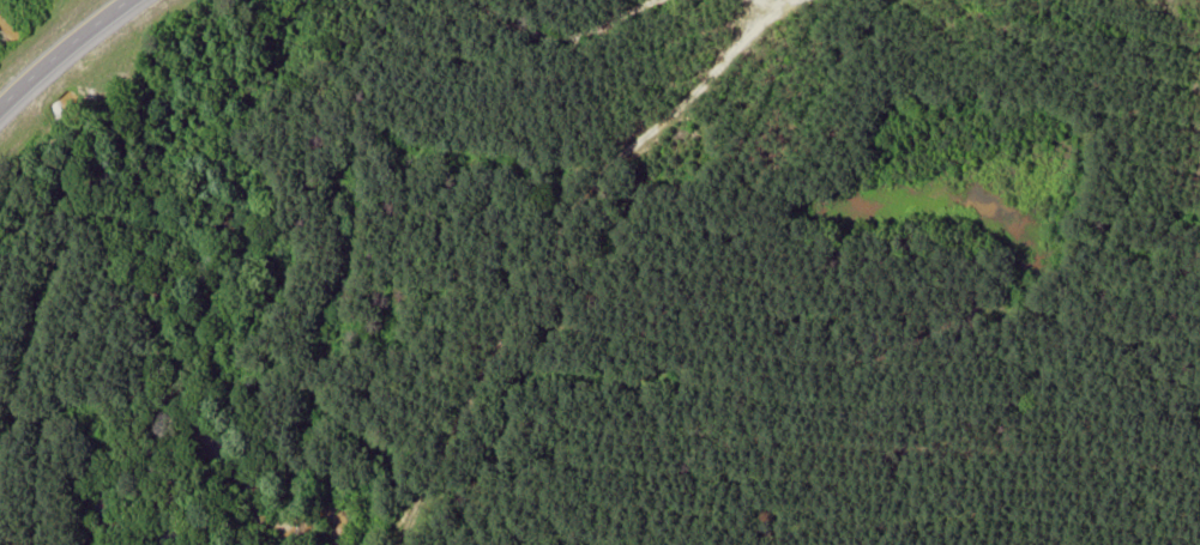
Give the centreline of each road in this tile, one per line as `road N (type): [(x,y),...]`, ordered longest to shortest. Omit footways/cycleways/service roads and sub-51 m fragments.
road 1 (motorway): [(0,110),(128,0)]

